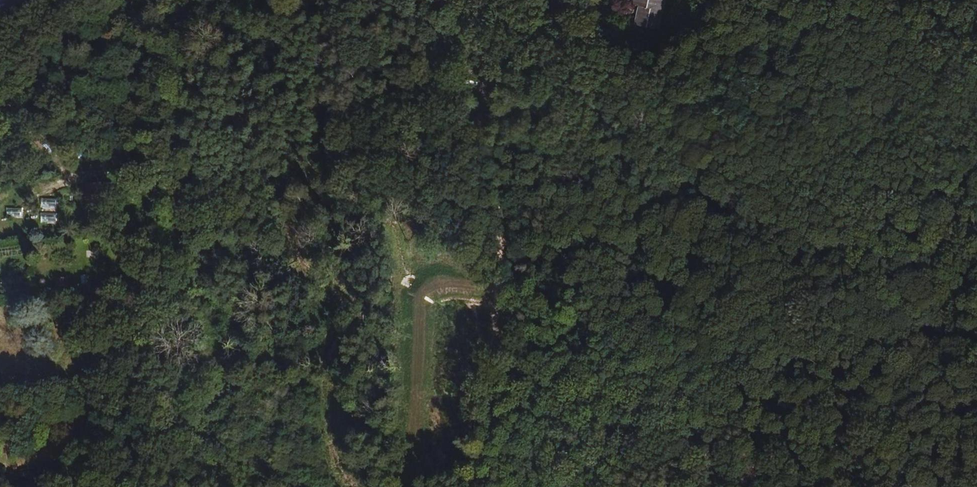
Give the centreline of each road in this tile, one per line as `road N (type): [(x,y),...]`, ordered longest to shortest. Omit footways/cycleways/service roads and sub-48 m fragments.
road 1 (track): [(498,0),(483,81),(498,249),(490,486)]

